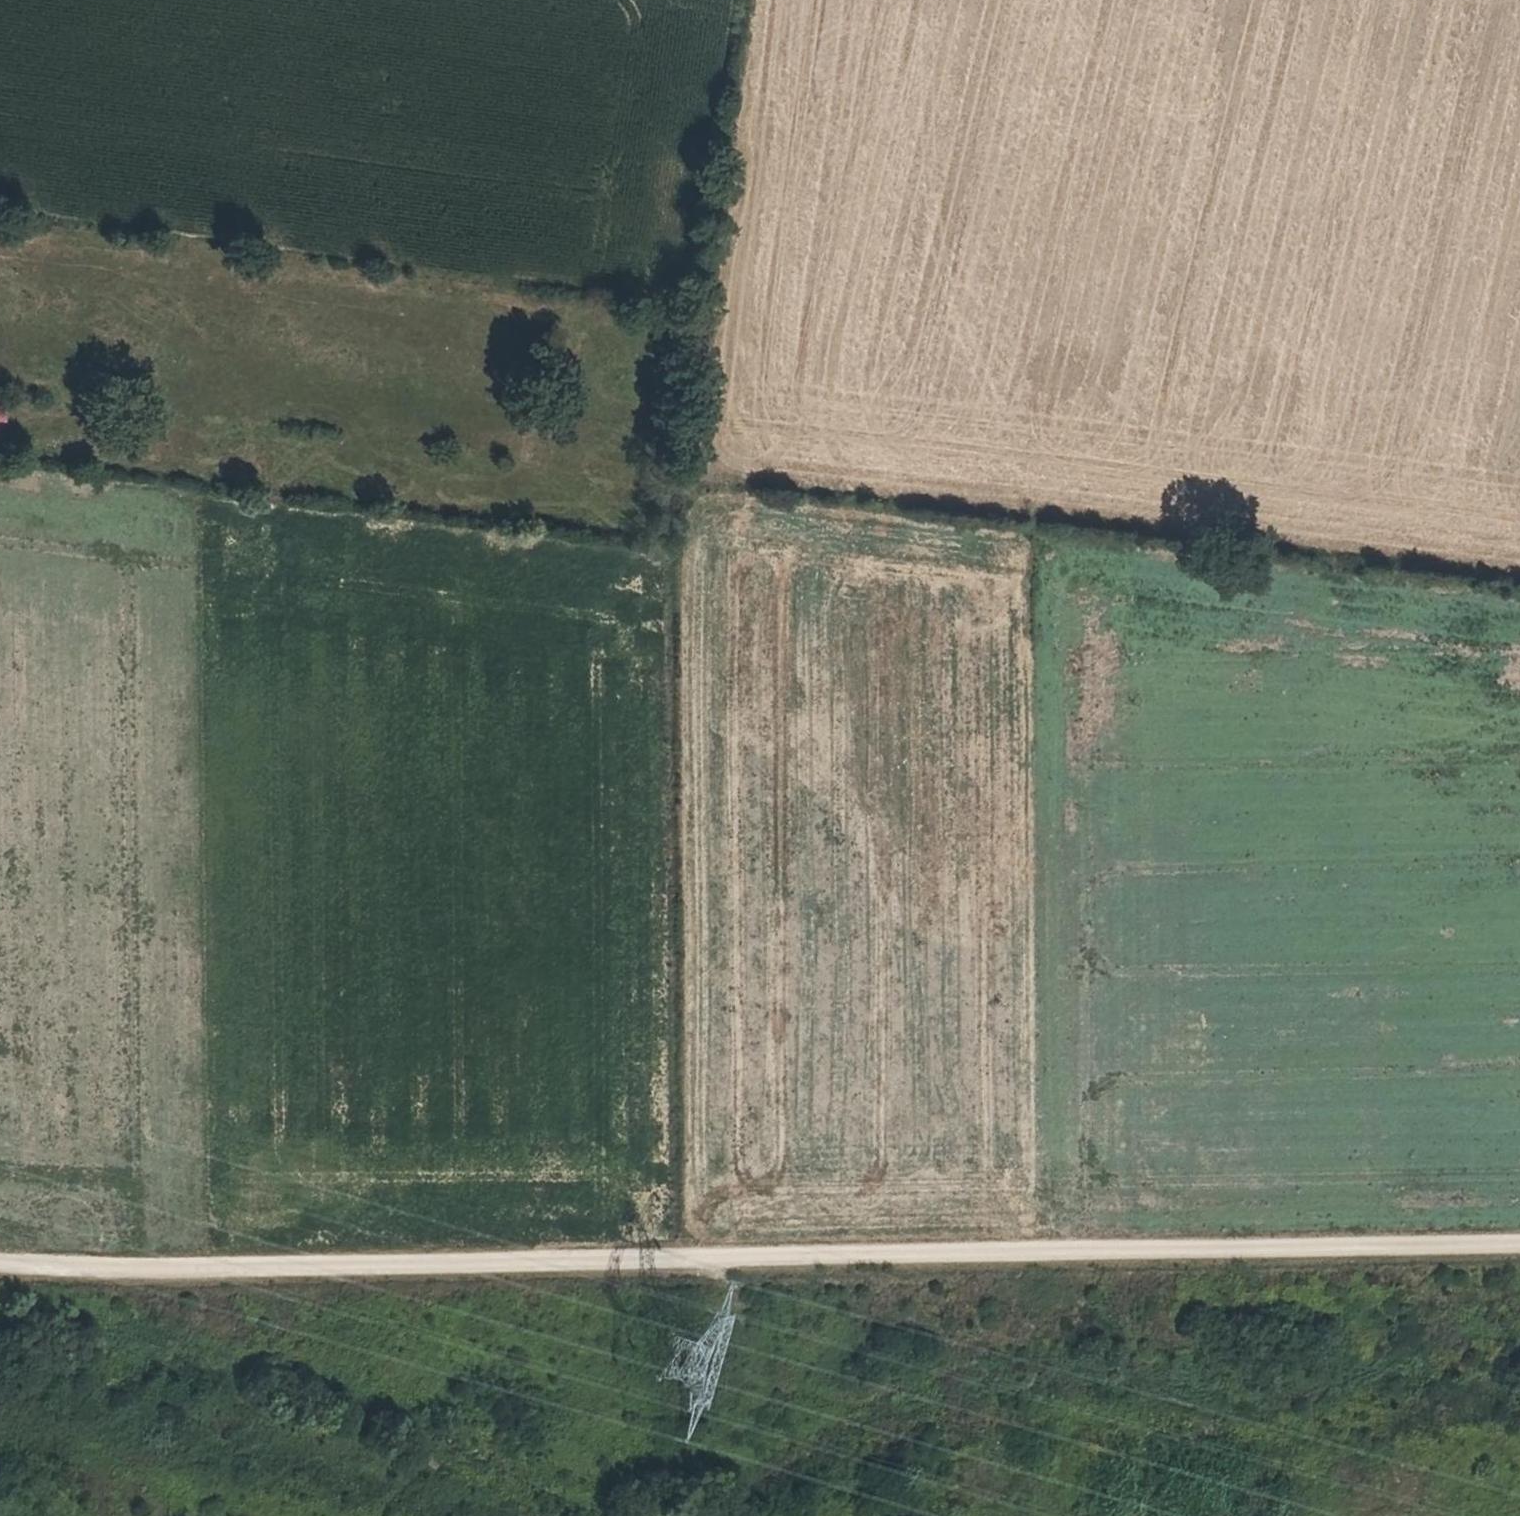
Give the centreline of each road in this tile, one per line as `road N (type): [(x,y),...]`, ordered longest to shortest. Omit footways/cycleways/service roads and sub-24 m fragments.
road 1 (track): [(0,1267),(46,1274),(1519,1245)]

